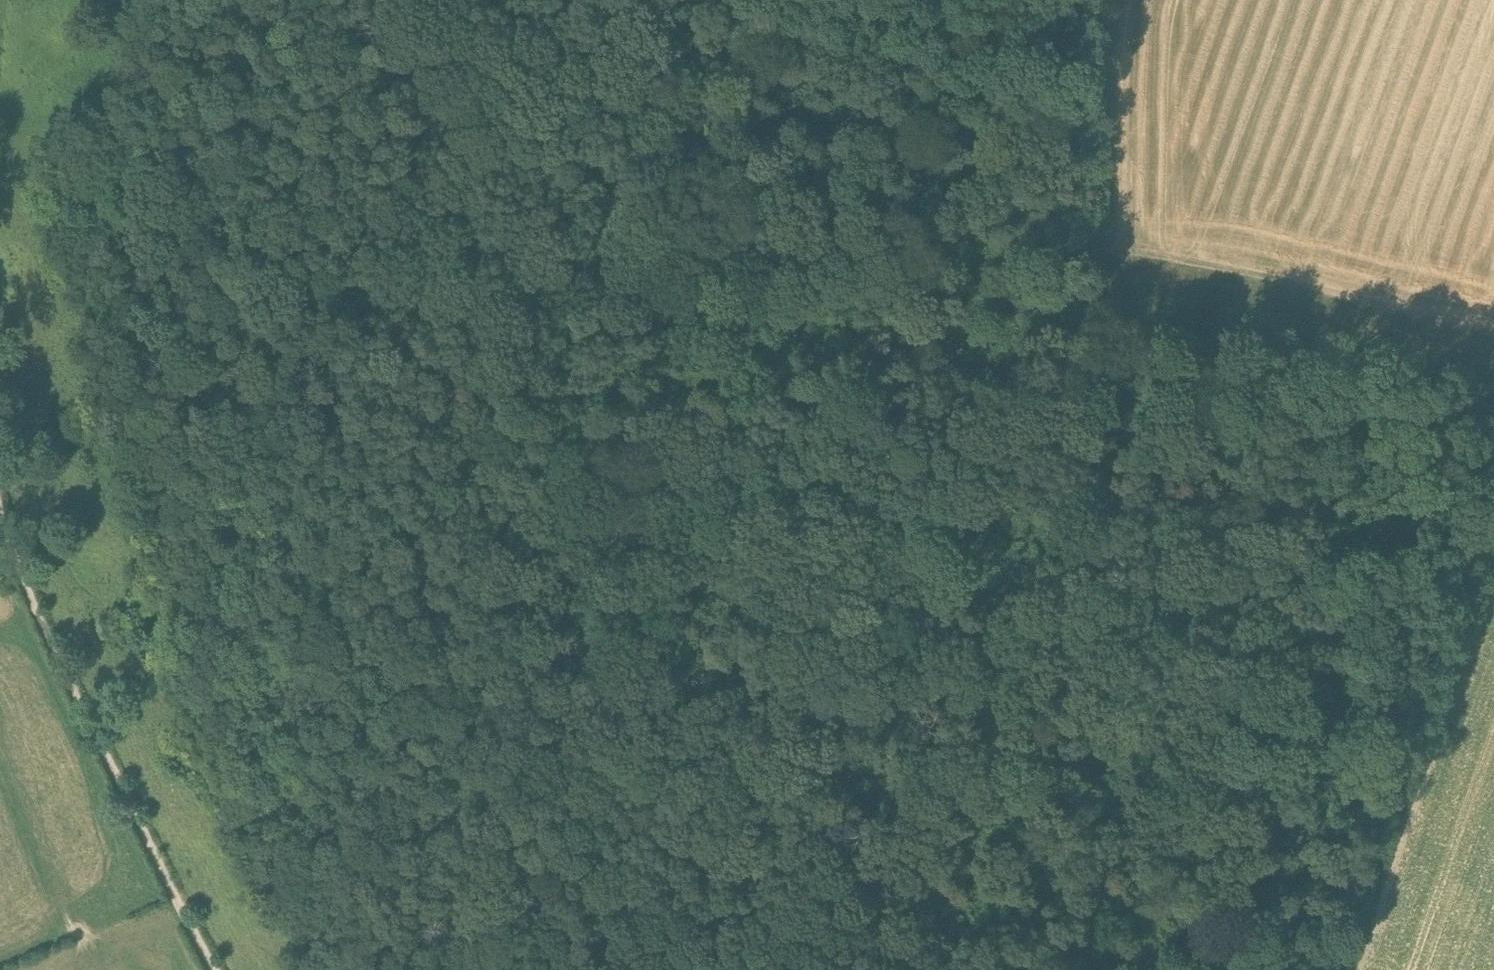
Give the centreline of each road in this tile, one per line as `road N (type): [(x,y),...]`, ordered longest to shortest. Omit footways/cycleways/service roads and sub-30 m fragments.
road 1 (track): [(0,515),(42,625),(213,969)]

